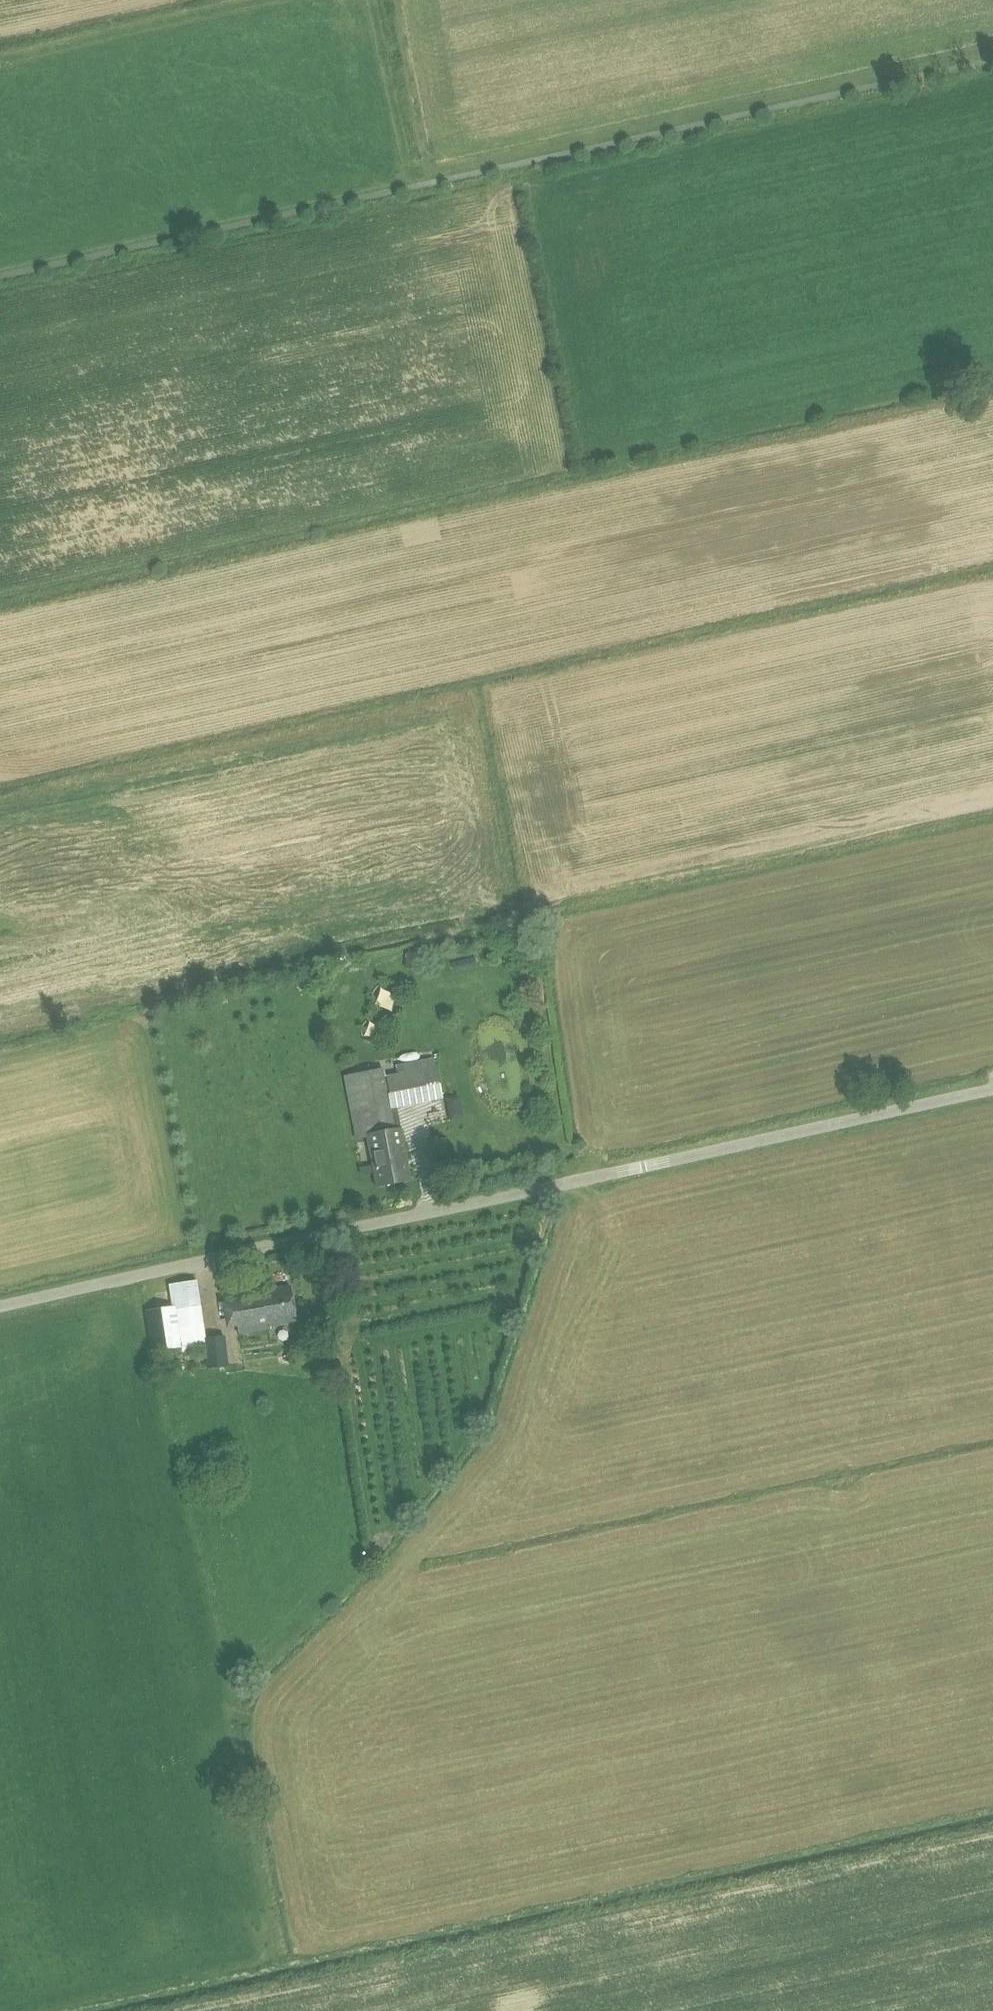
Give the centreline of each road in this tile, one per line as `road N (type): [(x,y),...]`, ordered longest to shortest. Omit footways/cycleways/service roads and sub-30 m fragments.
road 1 (unclassified): [(0,1306),(992,1089)]

